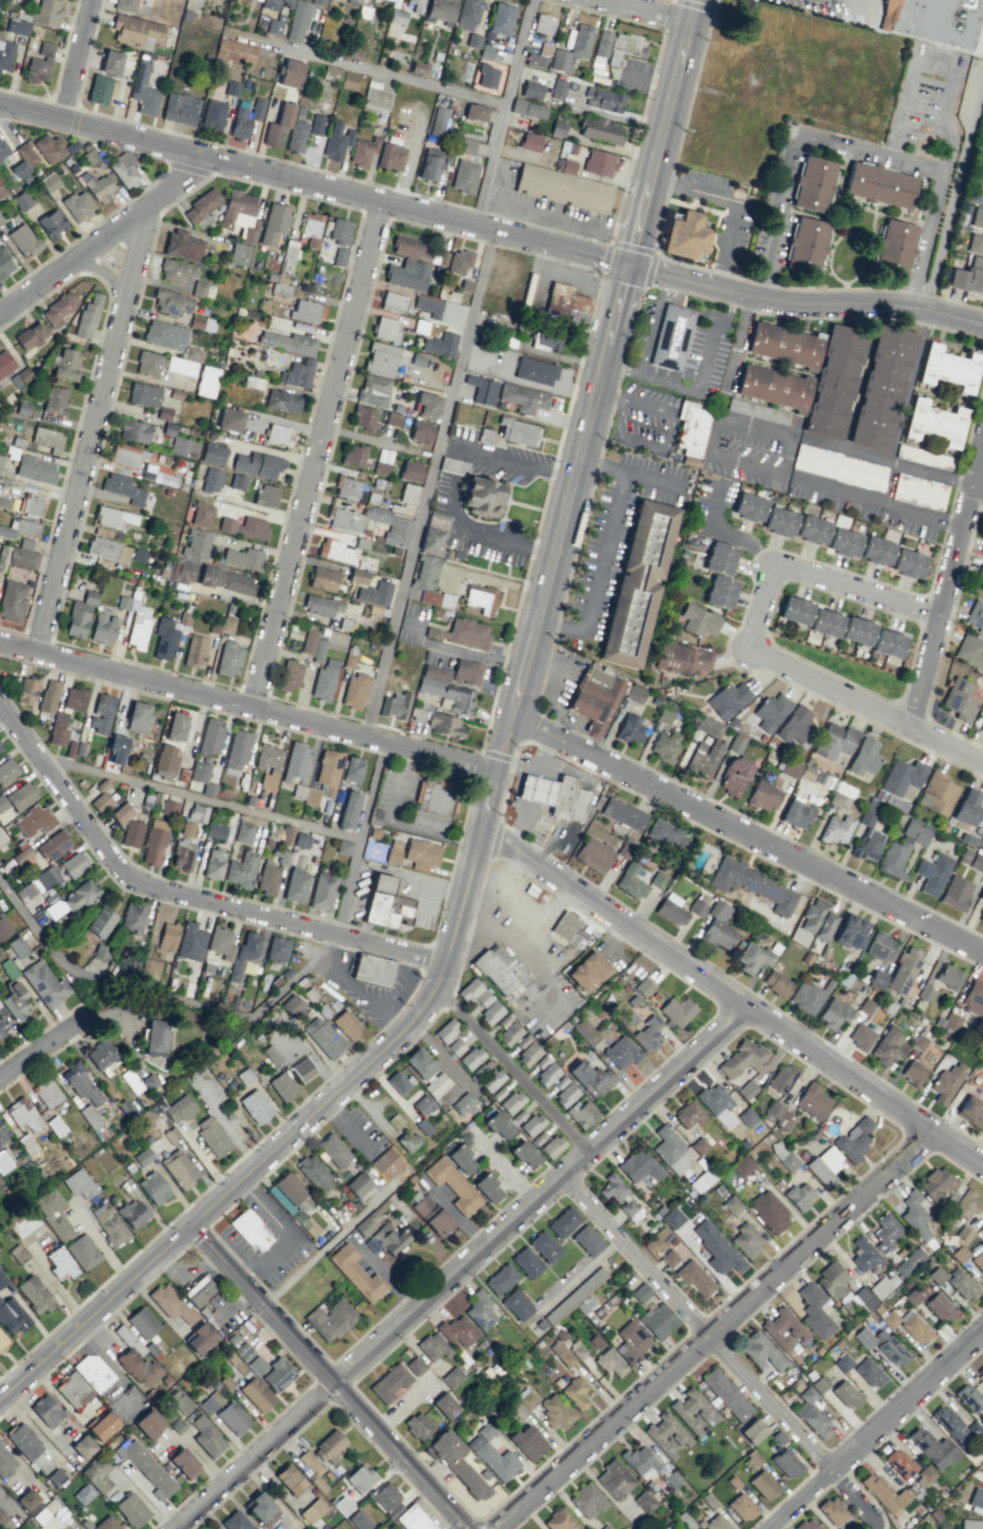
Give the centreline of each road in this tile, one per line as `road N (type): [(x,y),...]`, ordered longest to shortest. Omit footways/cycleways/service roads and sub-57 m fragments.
road 1 (residential): [(183,1528),(749,1007)]
road 2 (primary): [(484,838),(449,971),(409,1035),(198,1230),(0,1393)]
road 3 (primary): [(628,264),(484,838)]
road 4 (tertiary): [(498,1528),(932,1132)]
road 5 (residential): [(449,971),(118,882),(0,700)]
road 6 (residential): [(932,1132),(484,838)]
road 7 (residential): [(256,710),(385,203)]
road 8 (residential): [(982,952),(516,722)]
road 9 (residential): [(0,648),(502,776)]
road 10 (tertiary): [(495,231),(0,106)]
road 11 (residential): [(564,1175),(820,1455),(873,1519),(872,1528)]
road 12 (residential): [(41,658),(147,218)]
road 13 (residential): [(465,1528),(198,1230)]
road 14 (tertiary): [(982,324),(888,303),(760,299),(628,264)]
road 15 (residential): [(910,729),(982,442)]
road 16 (tertiary): [(766,1528),(982,1326)]
road 17 (primary): [(698,0),(628,264)]
road 18 (residential): [(0,320),(216,162)]
road 19 (residential): [(982,764),(749,647)]
road 20 (residential): [(749,647),(773,565),(938,617)]
road 21 (residential): [(589,1152),(439,993)]
road 22 (tertiary): [(628,264),(495,231)]
road 23 (residential): [(68,122),(100,0)]

